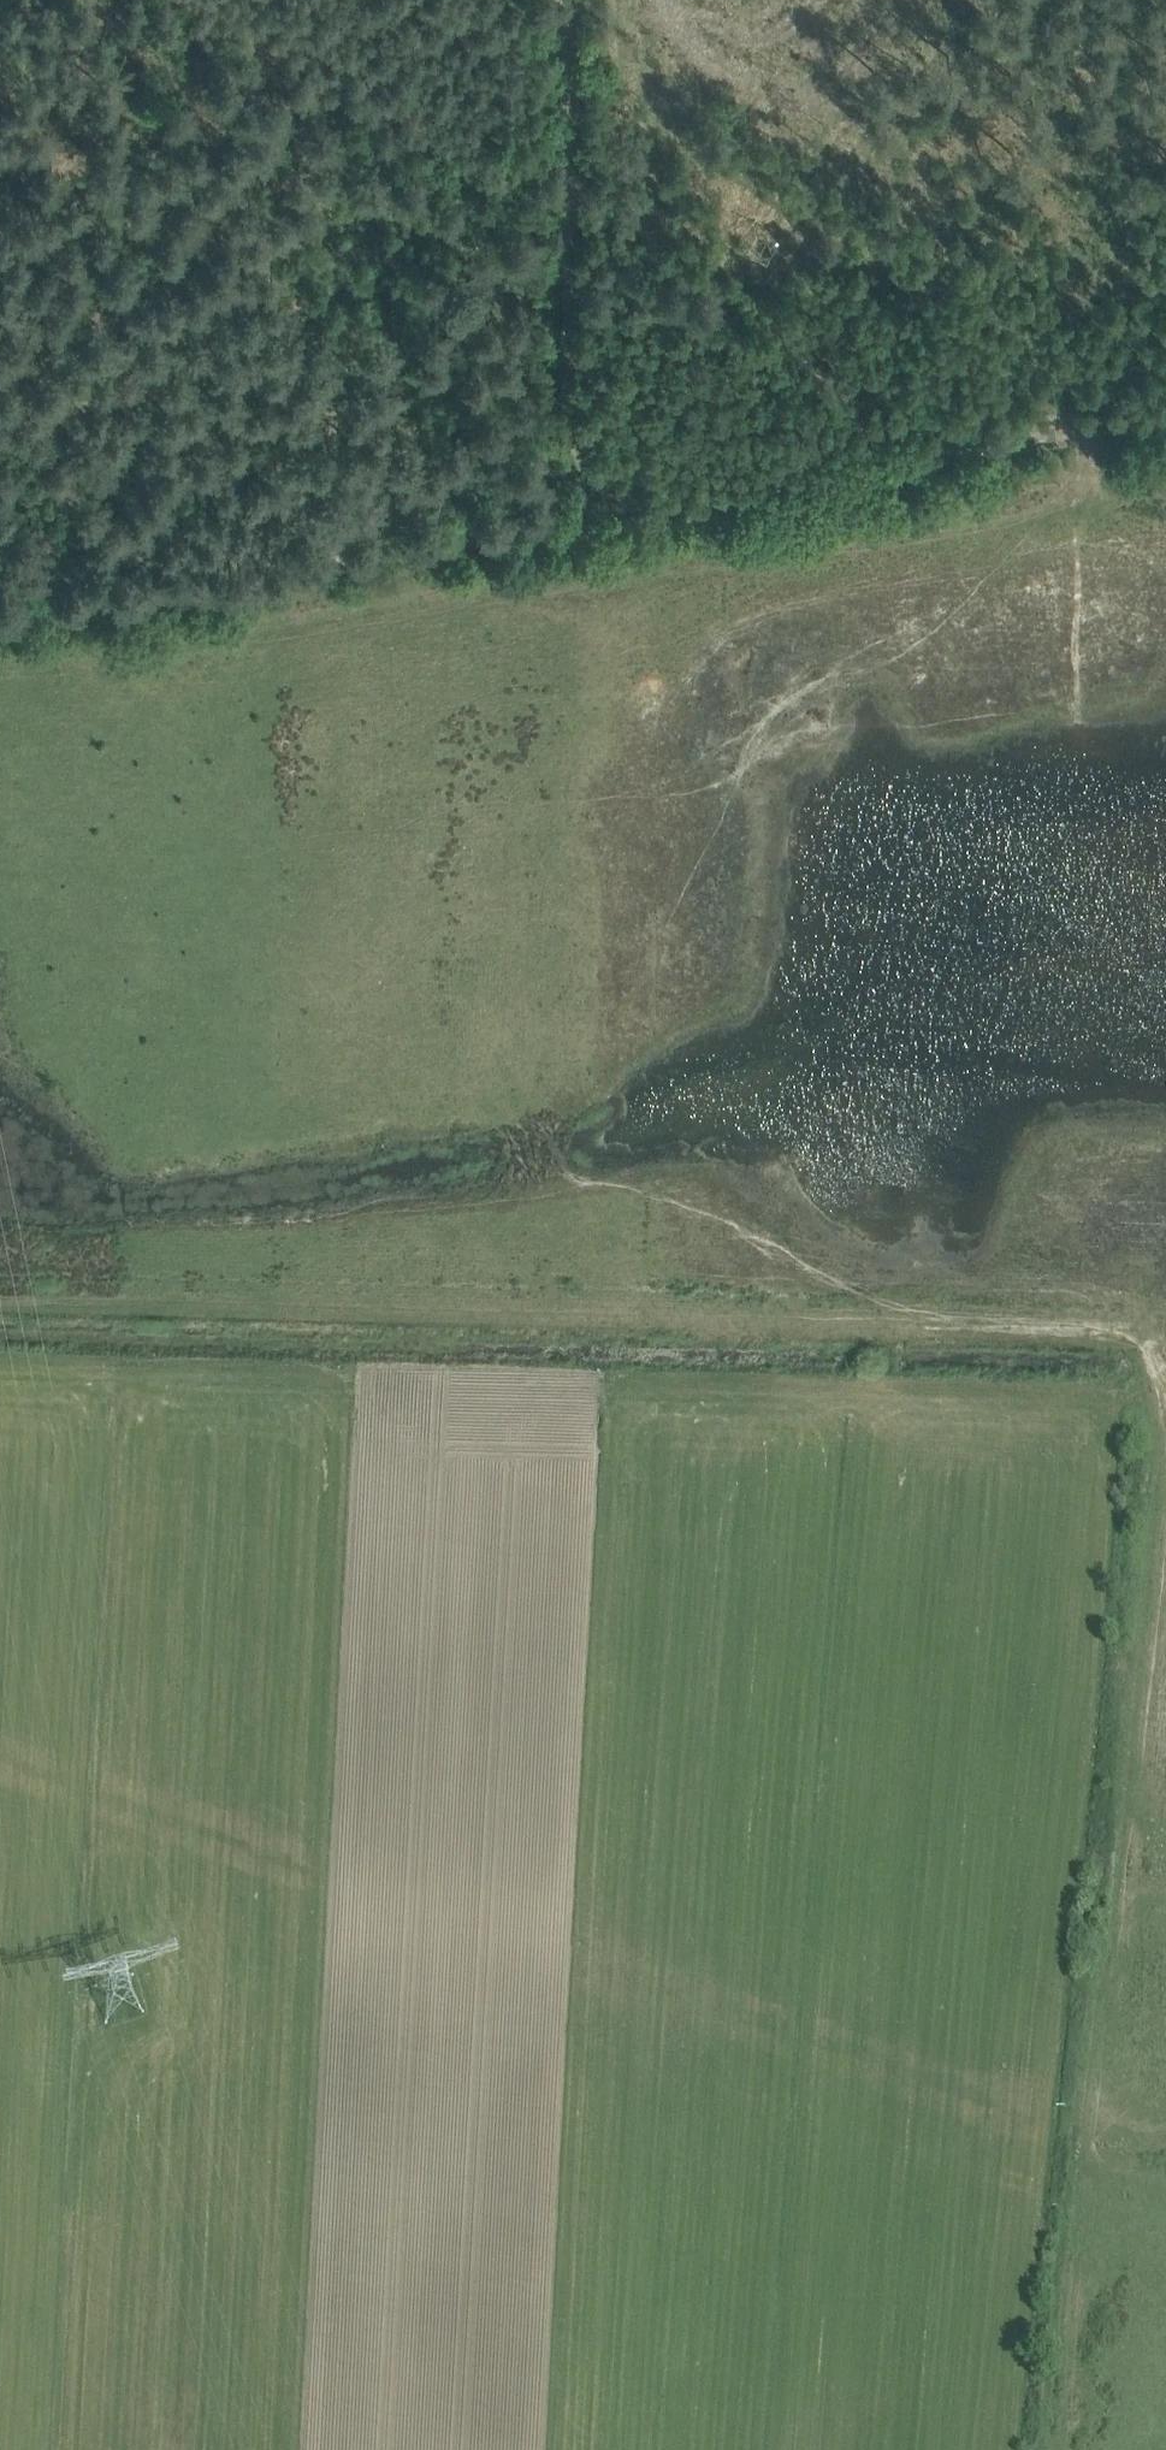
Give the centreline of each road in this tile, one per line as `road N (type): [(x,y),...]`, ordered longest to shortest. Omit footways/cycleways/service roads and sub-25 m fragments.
road 1 (track): [(1165,419),(562,524)]
road 2 (track): [(562,524),(557,0)]

